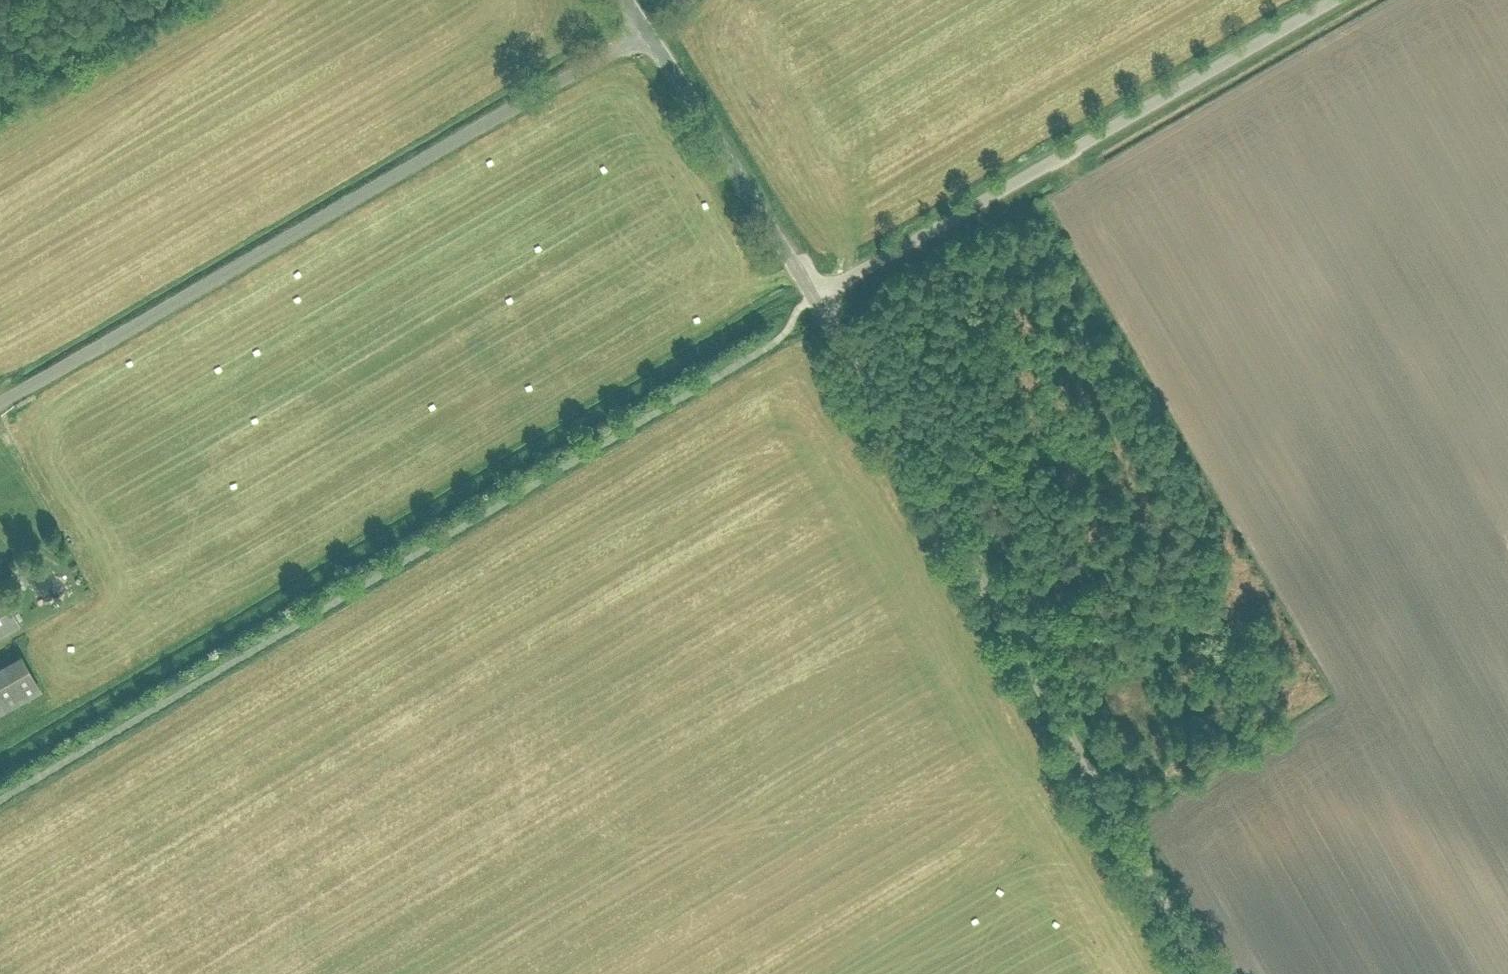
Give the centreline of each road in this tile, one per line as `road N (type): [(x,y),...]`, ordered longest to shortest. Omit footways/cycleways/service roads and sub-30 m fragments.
road 1 (unclassified): [(1203,973),(814,298),(625,0)]

